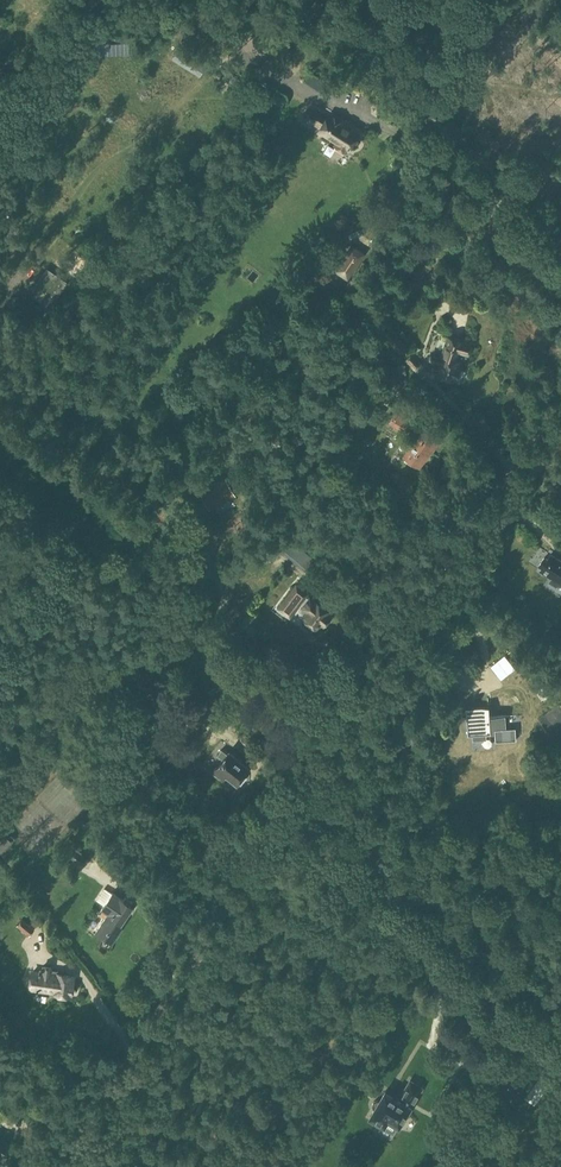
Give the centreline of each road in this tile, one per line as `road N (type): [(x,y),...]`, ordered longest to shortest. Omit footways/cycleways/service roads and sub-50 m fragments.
road 1 (unclassified): [(59,1166),(560,394)]
road 2 (unclassified): [(560,255),(336,0)]

